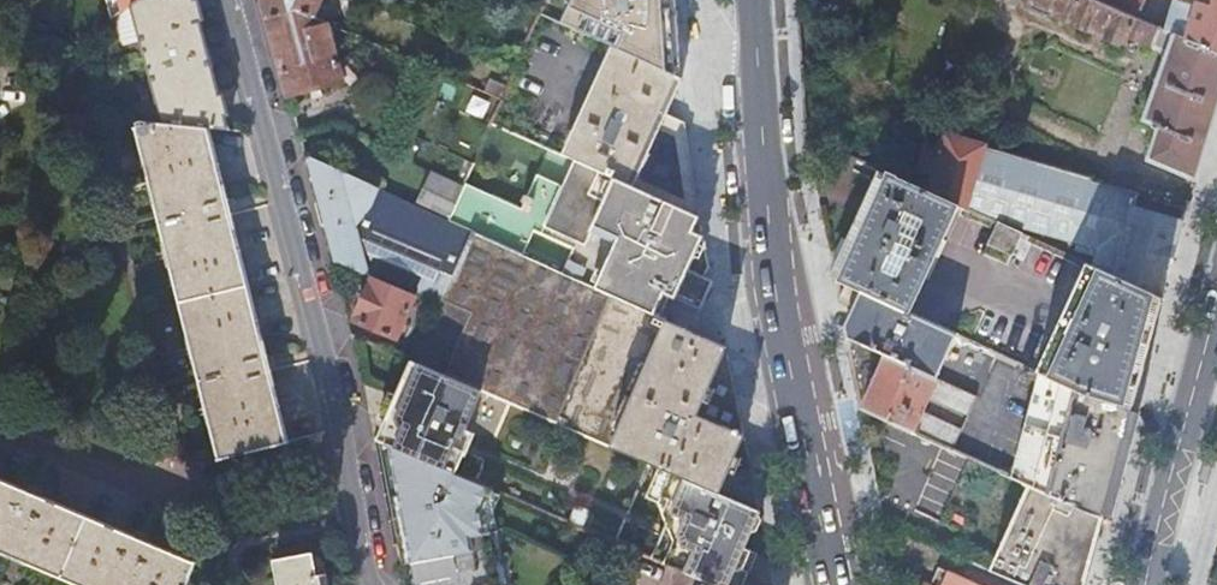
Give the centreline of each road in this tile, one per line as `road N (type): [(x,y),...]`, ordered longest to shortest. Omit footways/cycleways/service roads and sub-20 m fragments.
road 1 (residential): [(378,584),(341,392),(238,0)]
road 2 (primary): [(760,95),(775,280),(835,584)]
road 3 (primary): [(1146,584),(1216,305)]

